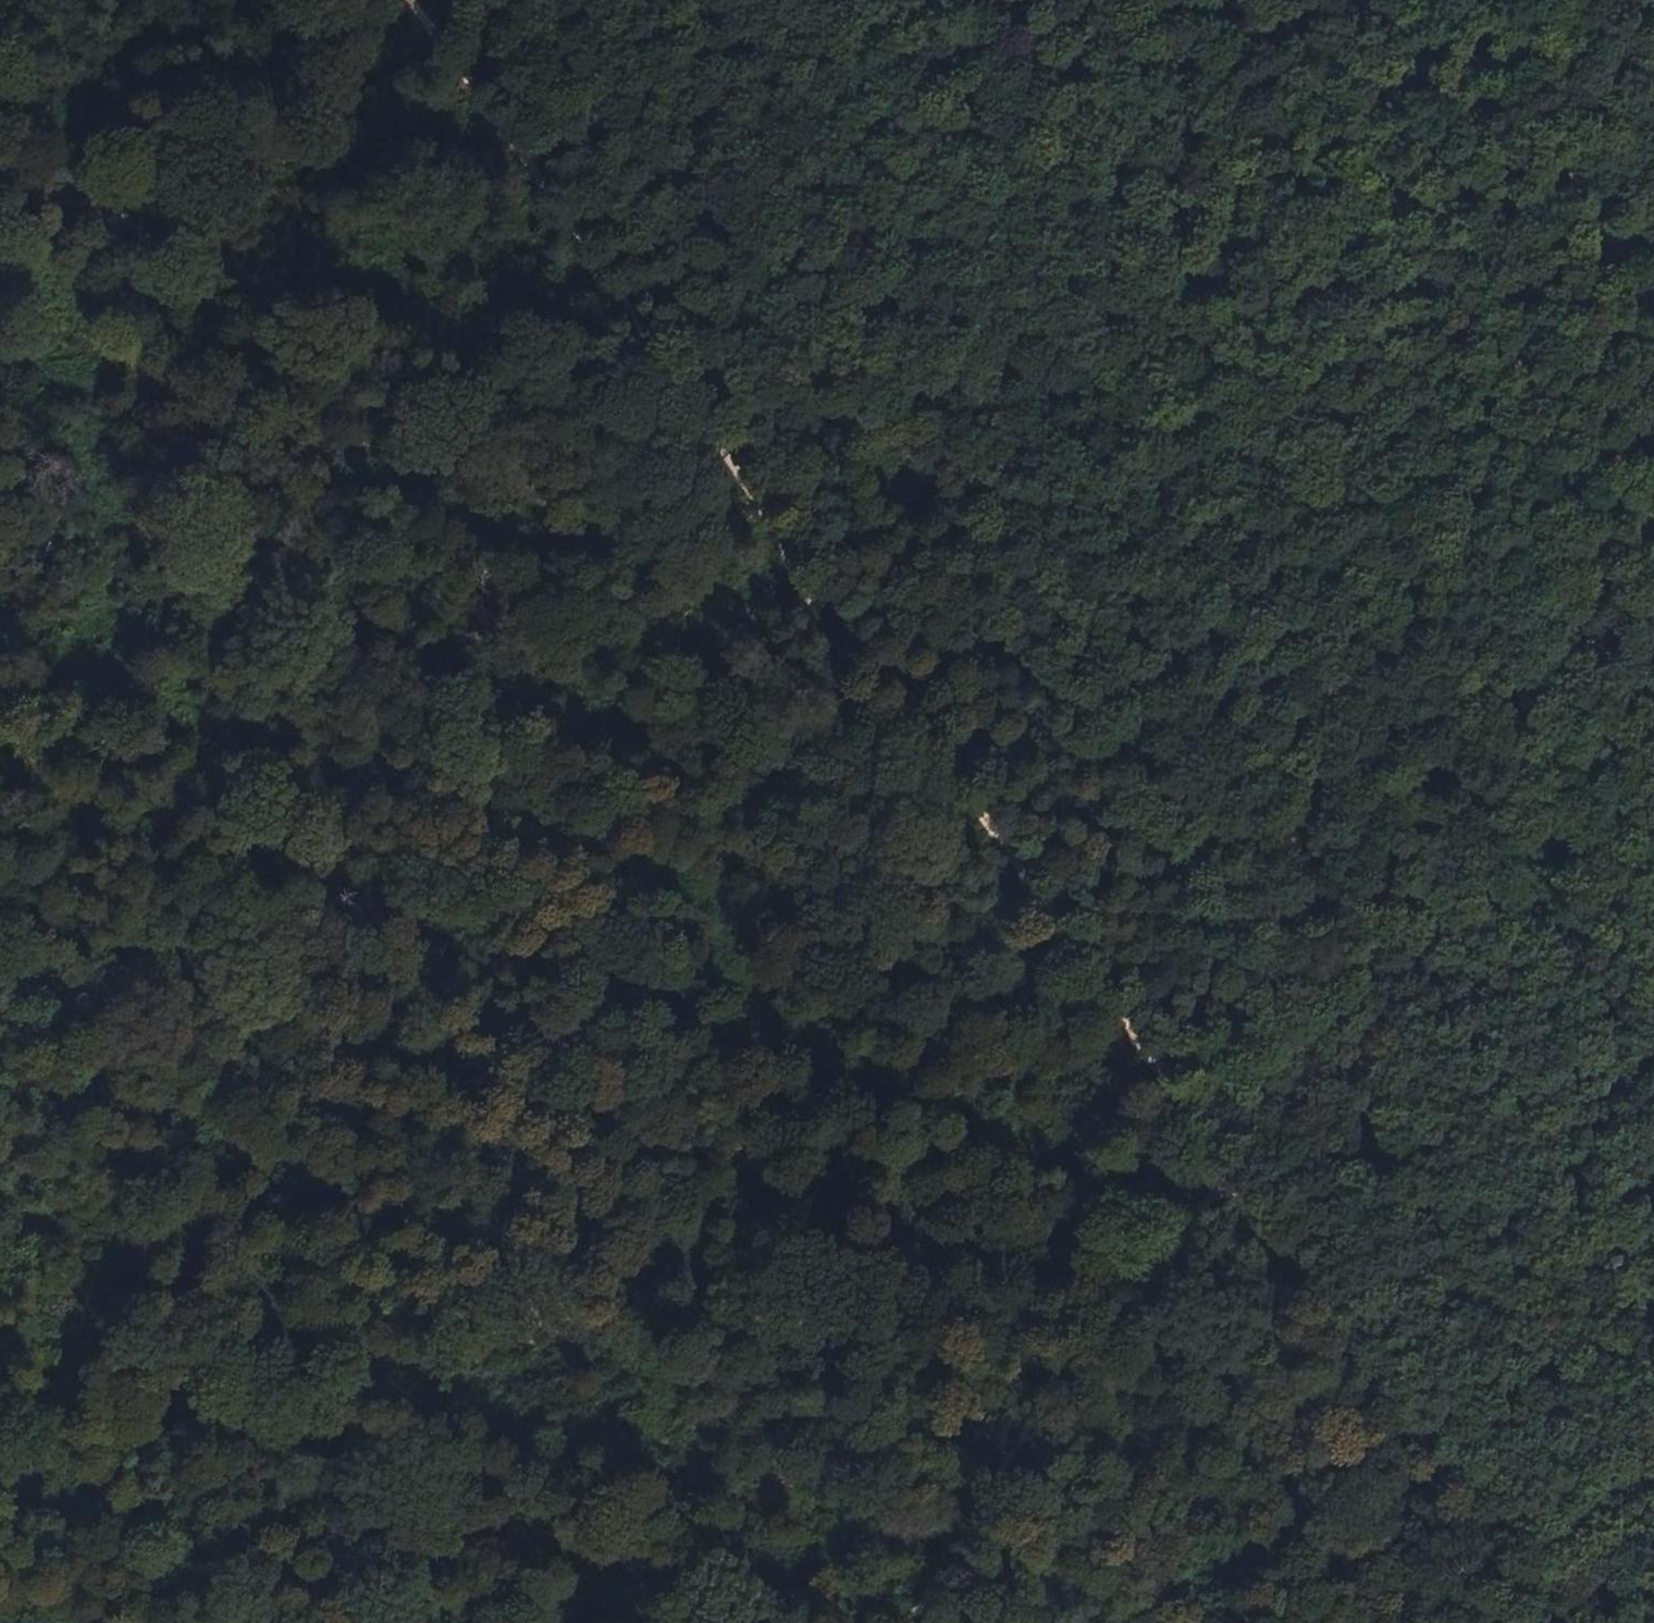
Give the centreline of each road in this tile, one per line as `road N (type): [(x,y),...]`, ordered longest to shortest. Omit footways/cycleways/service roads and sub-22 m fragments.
road 1 (track): [(1183,1110),(903,711),(818,616),(390,0)]
road 2 (track): [(1546,1622),(1183,1110)]

